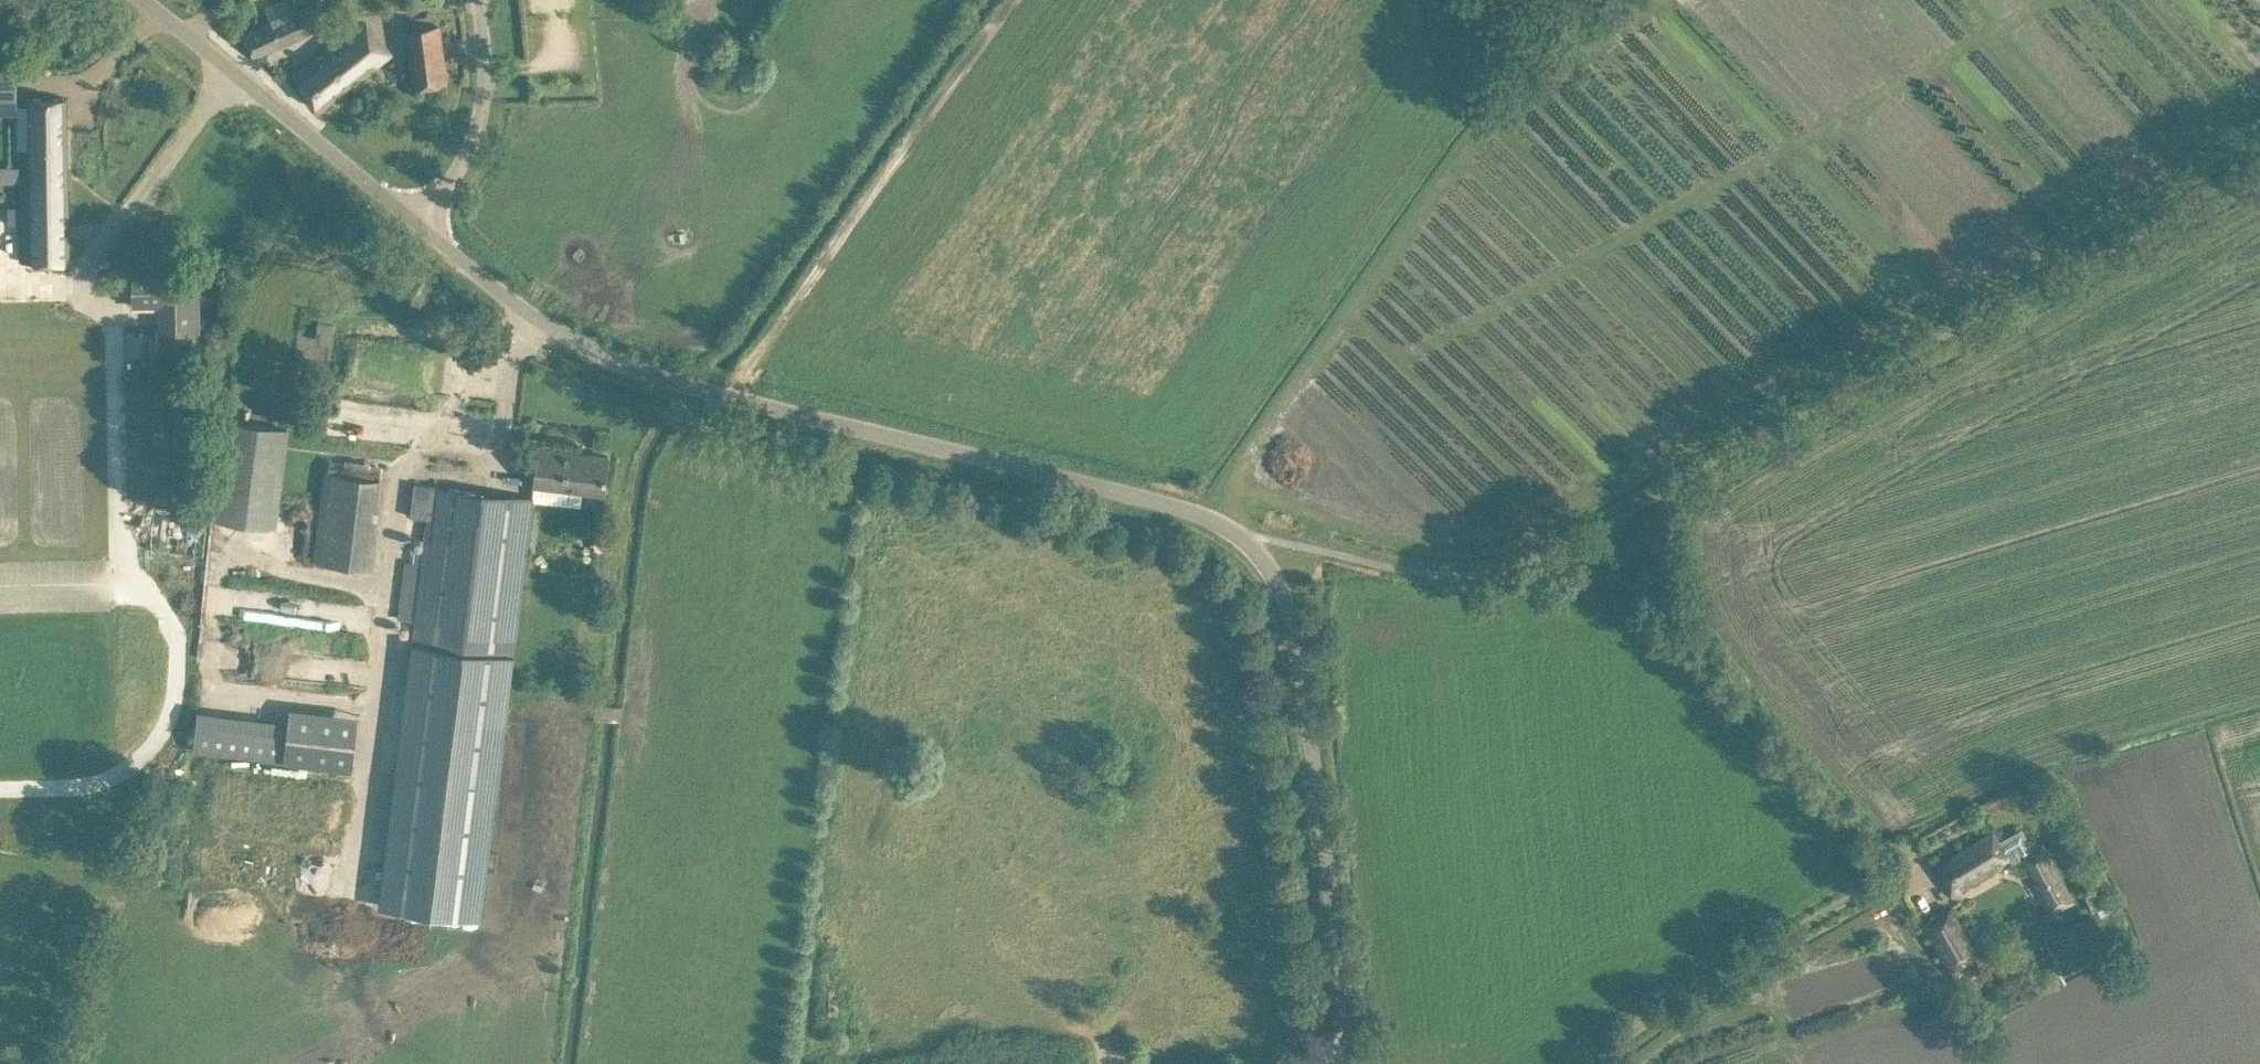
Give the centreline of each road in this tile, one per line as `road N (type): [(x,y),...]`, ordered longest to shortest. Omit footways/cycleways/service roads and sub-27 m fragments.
road 1 (unclassified): [(1354,1063),(1300,645),(1267,564),(1240,534),(1200,513),(1099,484),(704,390),(544,316),(427,229)]
road 2 (unclassified): [(427,229),(132,0)]
road 3 (unclassified): [(1594,1063),(1679,998),(1886,876)]
road 4 (unclassified): [(427,229),(480,118),(477,0)]

